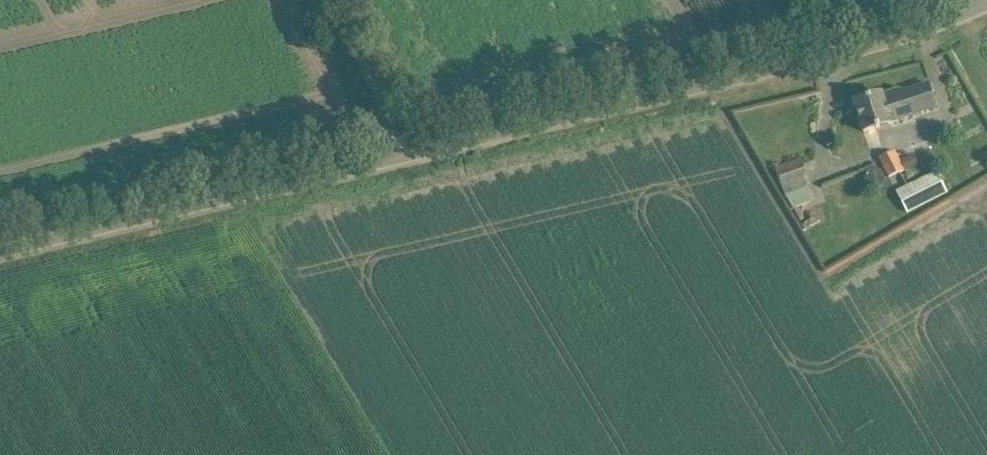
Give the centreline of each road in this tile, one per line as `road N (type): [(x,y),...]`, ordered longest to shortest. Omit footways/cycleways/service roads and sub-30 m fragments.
road 1 (unclassified): [(0,249),(863,42),(986,4)]

